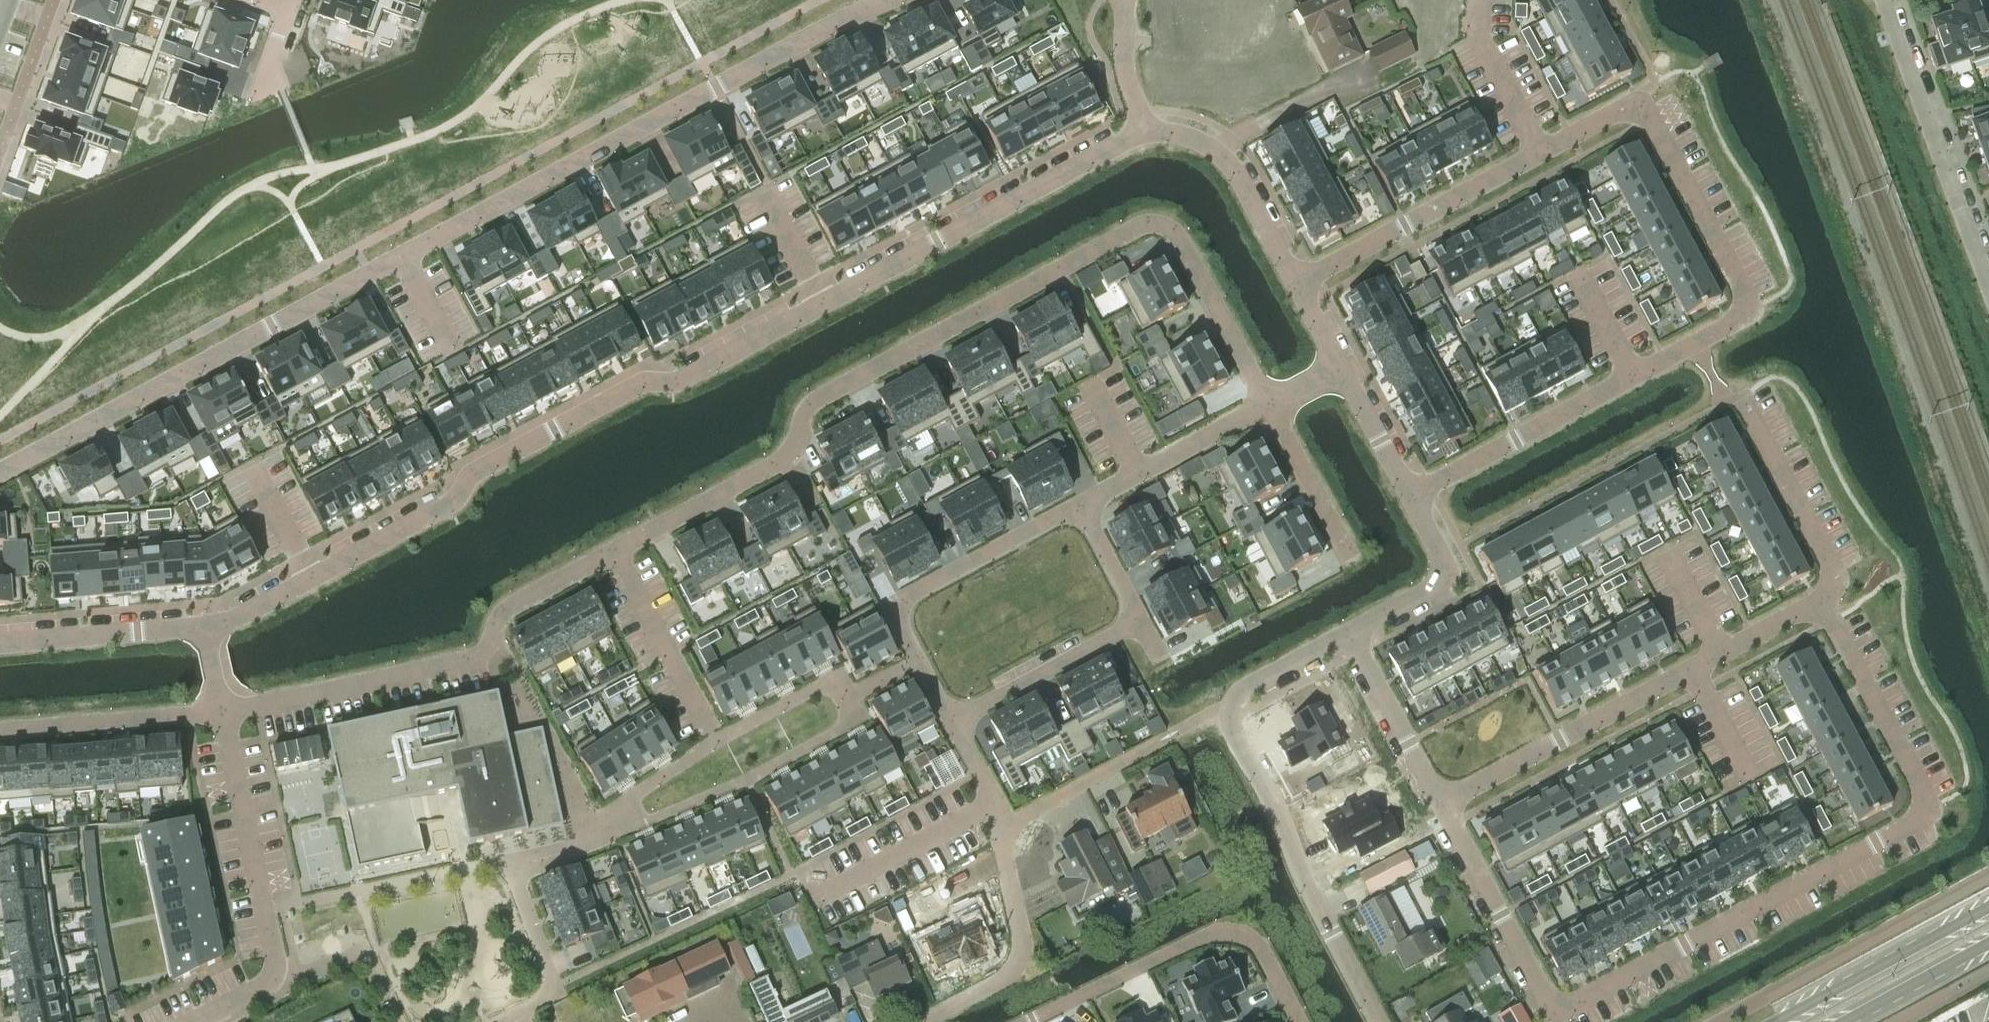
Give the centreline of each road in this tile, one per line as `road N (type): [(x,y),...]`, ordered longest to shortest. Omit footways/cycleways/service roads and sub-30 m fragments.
road 1 (residential): [(224,710),(481,651),(517,602),(787,455),(820,400),(1154,219),(1171,224),(1271,407)]
road 2 (residential): [(1146,134),(682,381),(643,381),(469,474),(451,503),(203,626)]
road 3 (residential): [(1409,496),(1736,318),(1747,298),(1649,117),(1638,105),(1625,108),(1295,285)]
road 4 (residential): [(0,470),(879,0)]
road 5 (residential): [(1439,802),(1553,1009),(1567,1011),(1932,812),(1818,605)]
road 6 (residential): [(1378,1021),(1228,723),(1238,692),(1347,634)]
road 7 (residential): [(1818,605),(1439,802)]
road 8 (residential): [(949,724),(1002,834),(1016,953),(995,983),(914,1021)]
road 9 (residential): [(224,710),(274,978),(269,990),(198,1021)]
road 10 (residential): [(1081,508),(890,608),(949,724)]
road 11 (residential): [(1081,508),(1136,614),(1134,625),(949,724)]
road 12 (residential): [(1027,1021),(1202,937),(1227,933),(1249,939),(1266,956),(1300,1021)]
road 13 (residential): [(1886,0),(1988,296)]
road 14 (residential): [(1818,605),(1828,567),(1734,398)]
road 15 (secondary): [(1988,911),(1785,1021)]
road 16 (residential): [(1295,285),(1231,165),(1195,140),(1146,134)]
road 17 (residential): [(0,729),(224,710)]
road 18 (residential): [(1271,407),(1081,508)]
road 19 (residential): [(203,626),(0,643)]
road 20 (residential): [(1347,634),(1438,585),(1445,573),(1409,496)]
road 21 (residential): [(1347,634),(1439,802)]
road 22 (residential): [(1271,407),(1351,560)]
road 23 (secondary): [(1854,1021),(1988,948)]
road 24 (residential): [(1409,496),(1338,370)]
road 25 (residential): [(1125,0),(1124,60),(1146,134)]

